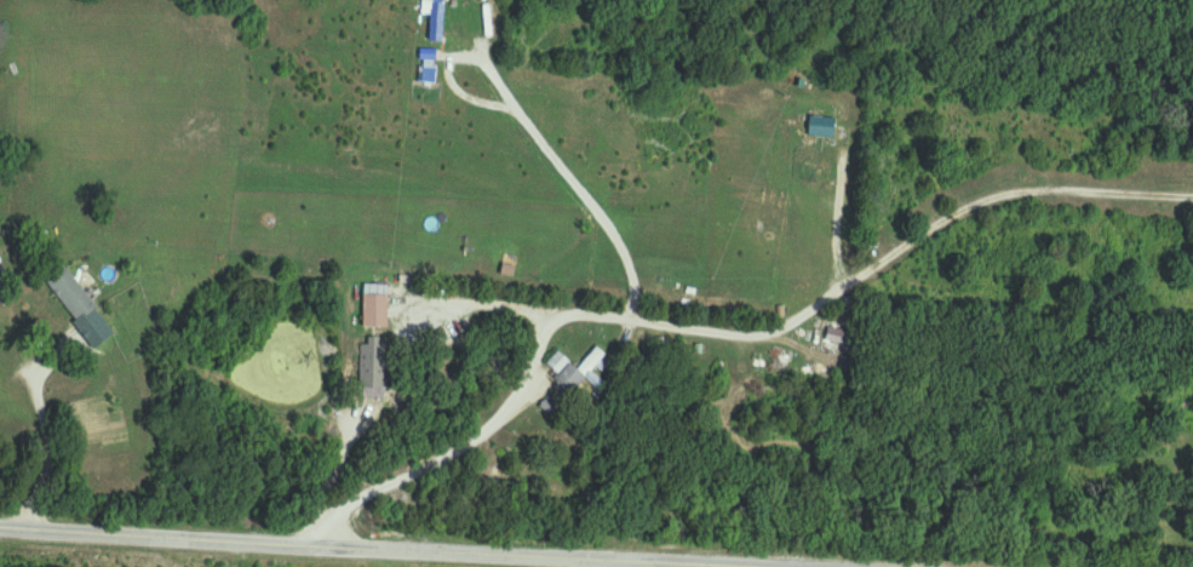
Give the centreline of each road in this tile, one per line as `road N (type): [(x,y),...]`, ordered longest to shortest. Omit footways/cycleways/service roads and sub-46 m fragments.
road 1 (track): [(836,282),(623,253),(452,179),(331,156),(203,166),(148,204),(130,228)]
road 2 (secondary): [(534,566),(0,528)]

